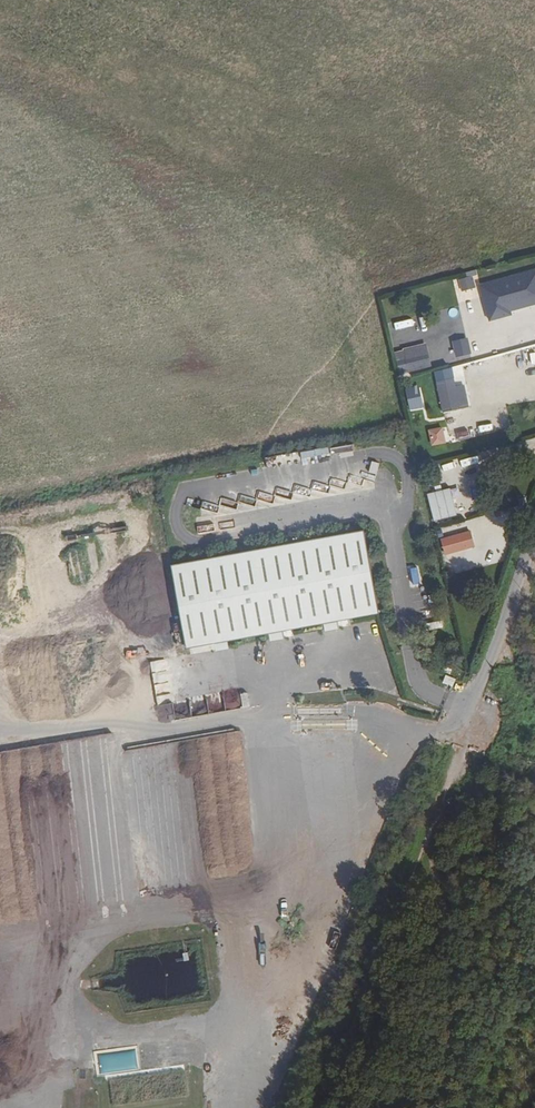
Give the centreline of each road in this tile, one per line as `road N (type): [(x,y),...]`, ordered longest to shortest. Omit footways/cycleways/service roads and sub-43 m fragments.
road 1 (track): [(337,1107),(467,727)]
road 2 (unclassified): [(467,727),(534,537)]

